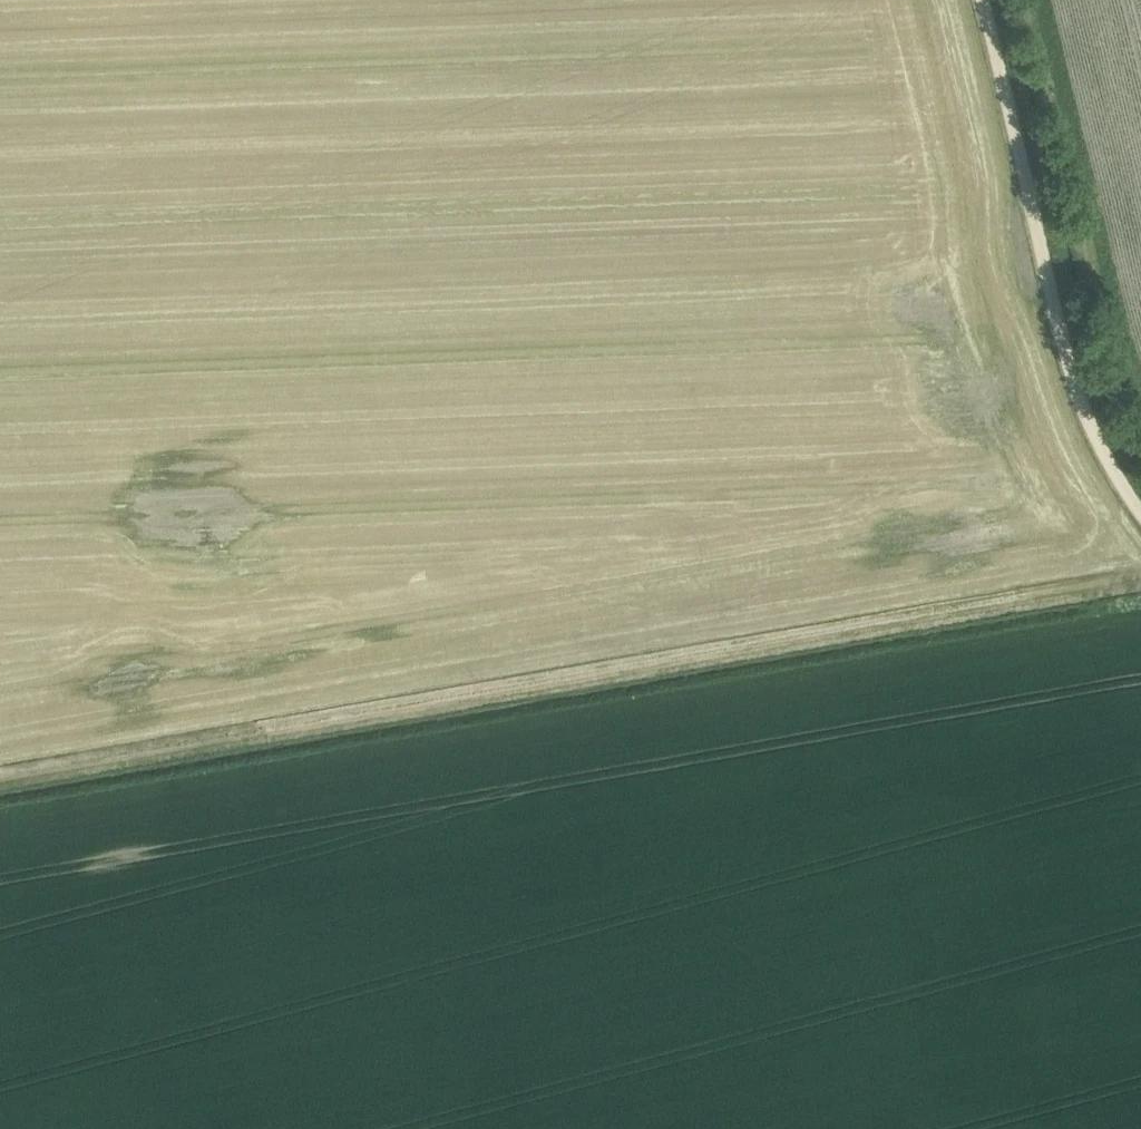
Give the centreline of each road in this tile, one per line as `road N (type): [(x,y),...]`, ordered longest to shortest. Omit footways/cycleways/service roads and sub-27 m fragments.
road 1 (track): [(981,0),(1073,379),(1113,473),(1140,509)]

